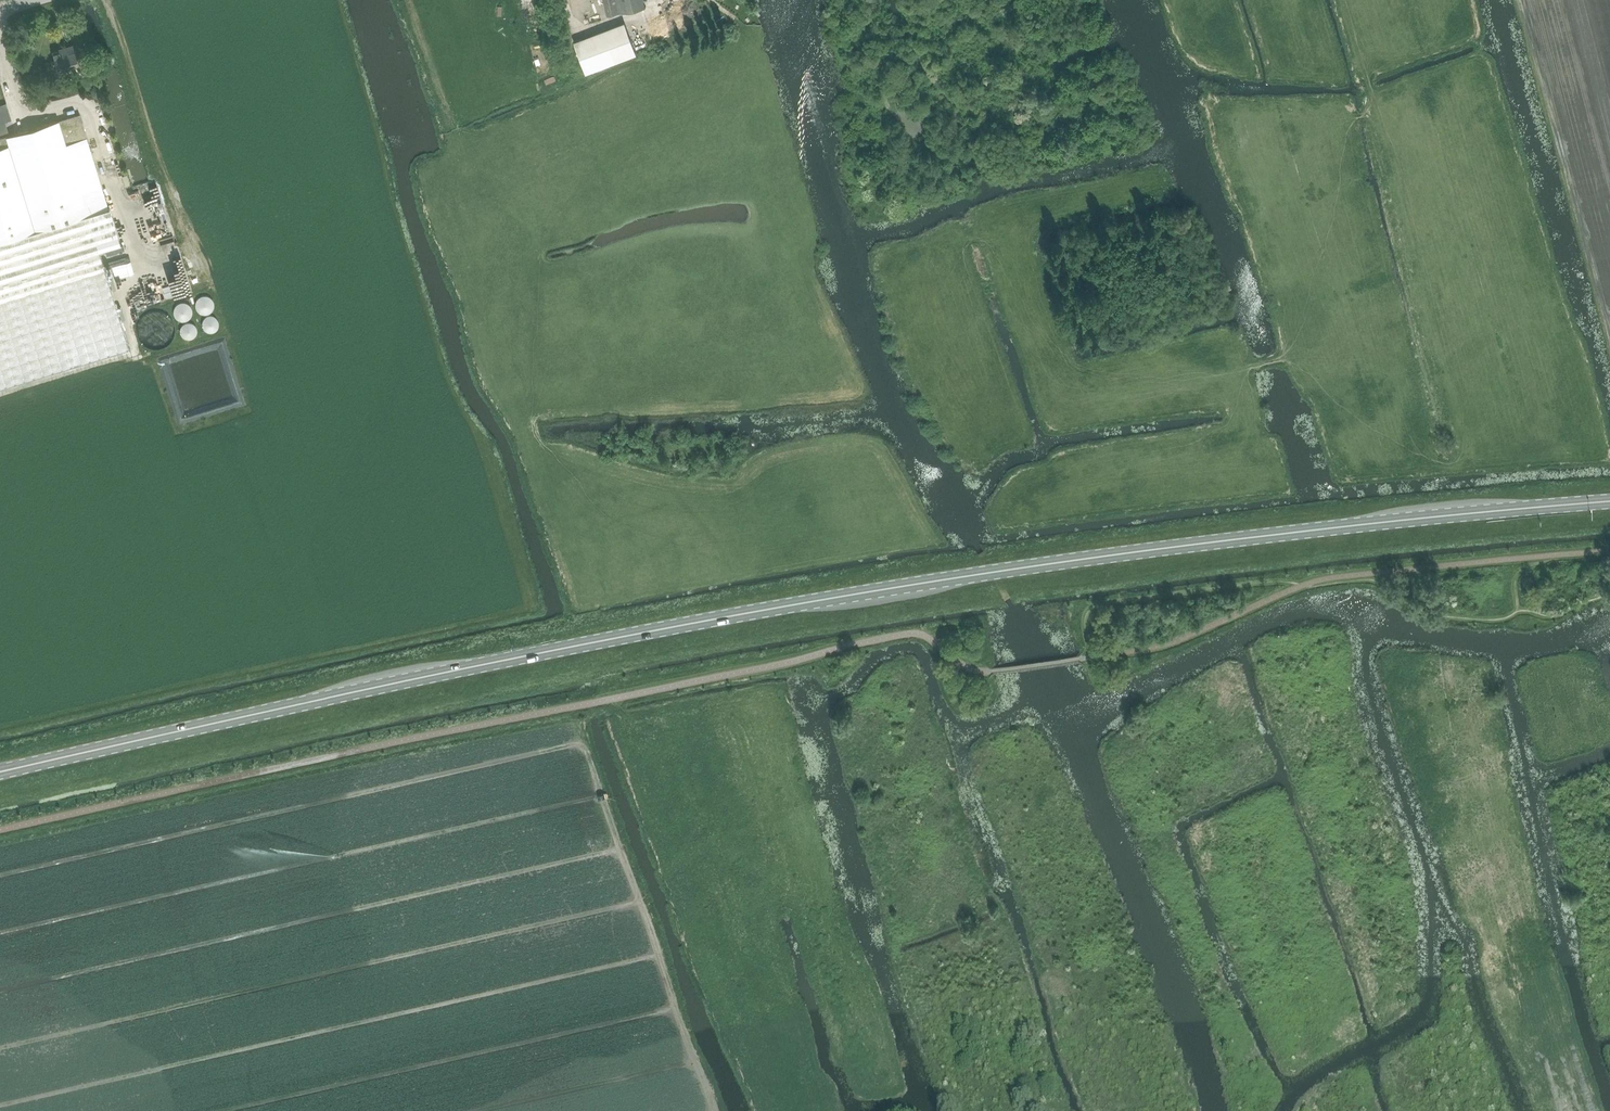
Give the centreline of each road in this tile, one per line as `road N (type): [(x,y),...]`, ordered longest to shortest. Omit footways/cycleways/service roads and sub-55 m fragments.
road 1 (secondary): [(1609,502),(1372,524),(880,590),(392,684),(0,772)]
road 2 (track): [(465,115),(504,88),(567,68),(575,37)]

